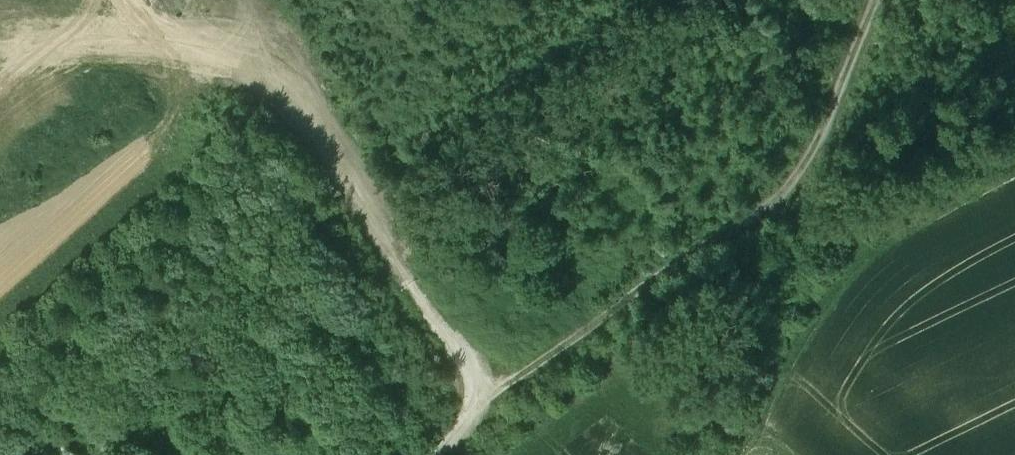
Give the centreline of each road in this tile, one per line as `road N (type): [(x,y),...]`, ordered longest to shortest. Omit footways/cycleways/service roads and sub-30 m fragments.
road 1 (track): [(876,0),(828,120),(770,209),(484,403)]
road 2 (track): [(440,454),(484,403),(468,362),(284,90)]
road 3 (track): [(1014,175),(929,219),(835,285),(770,375),(733,454)]

